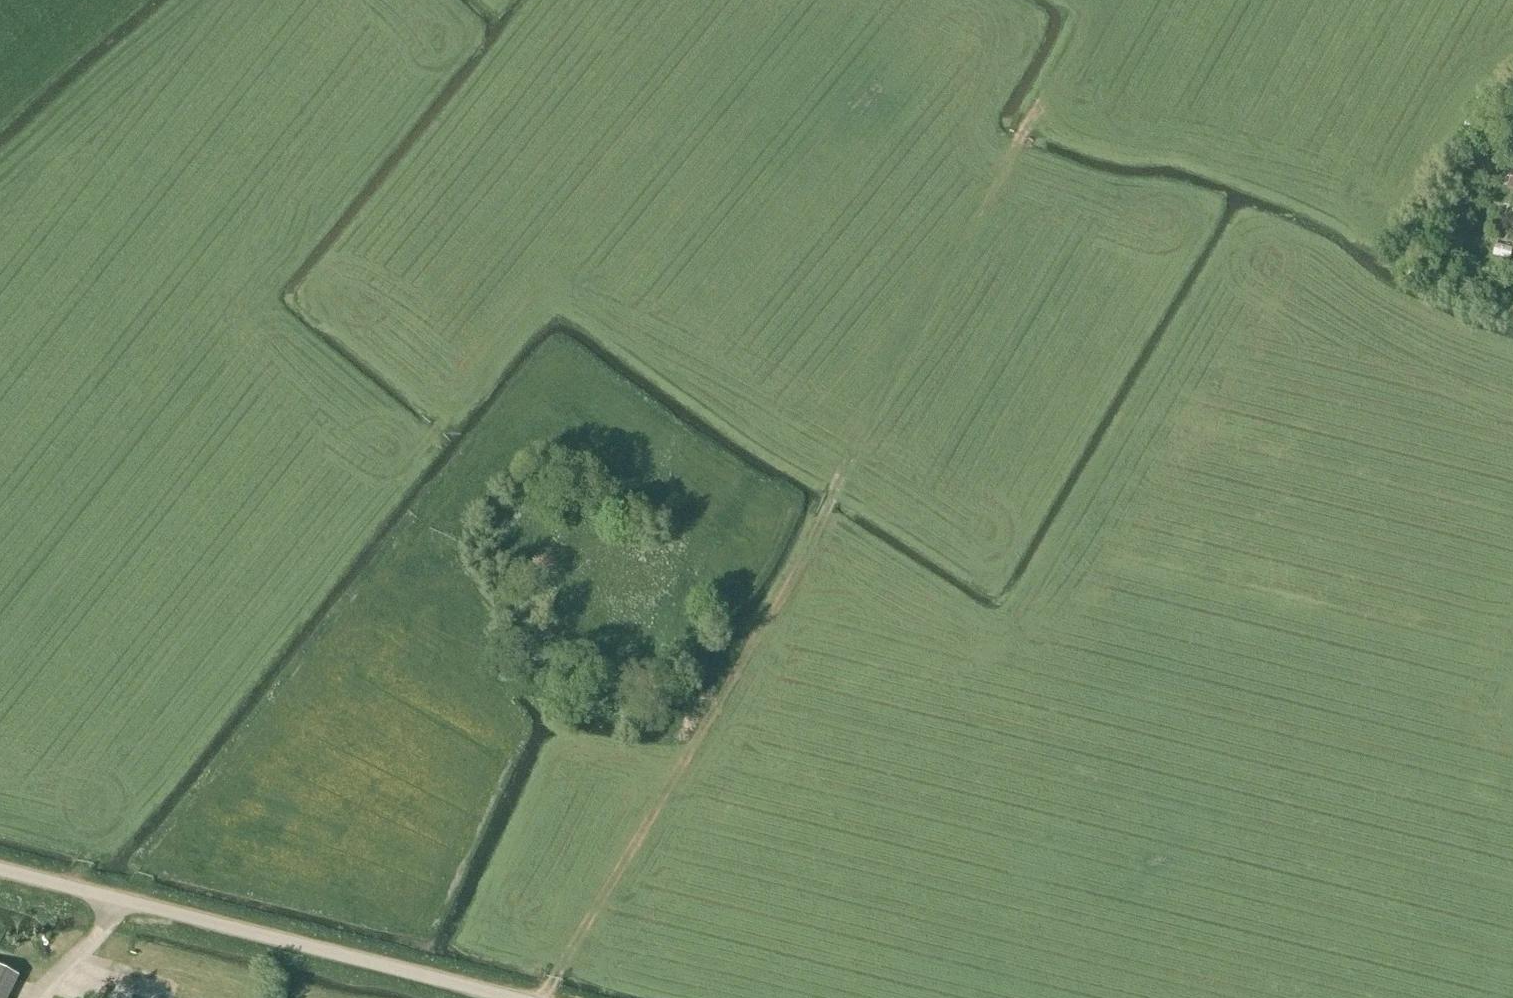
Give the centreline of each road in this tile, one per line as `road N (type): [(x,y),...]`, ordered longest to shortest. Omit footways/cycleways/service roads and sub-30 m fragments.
road 1 (track): [(542,997),(796,573),(849,462)]
road 2 (unclassified): [(513,997),(0,869)]

